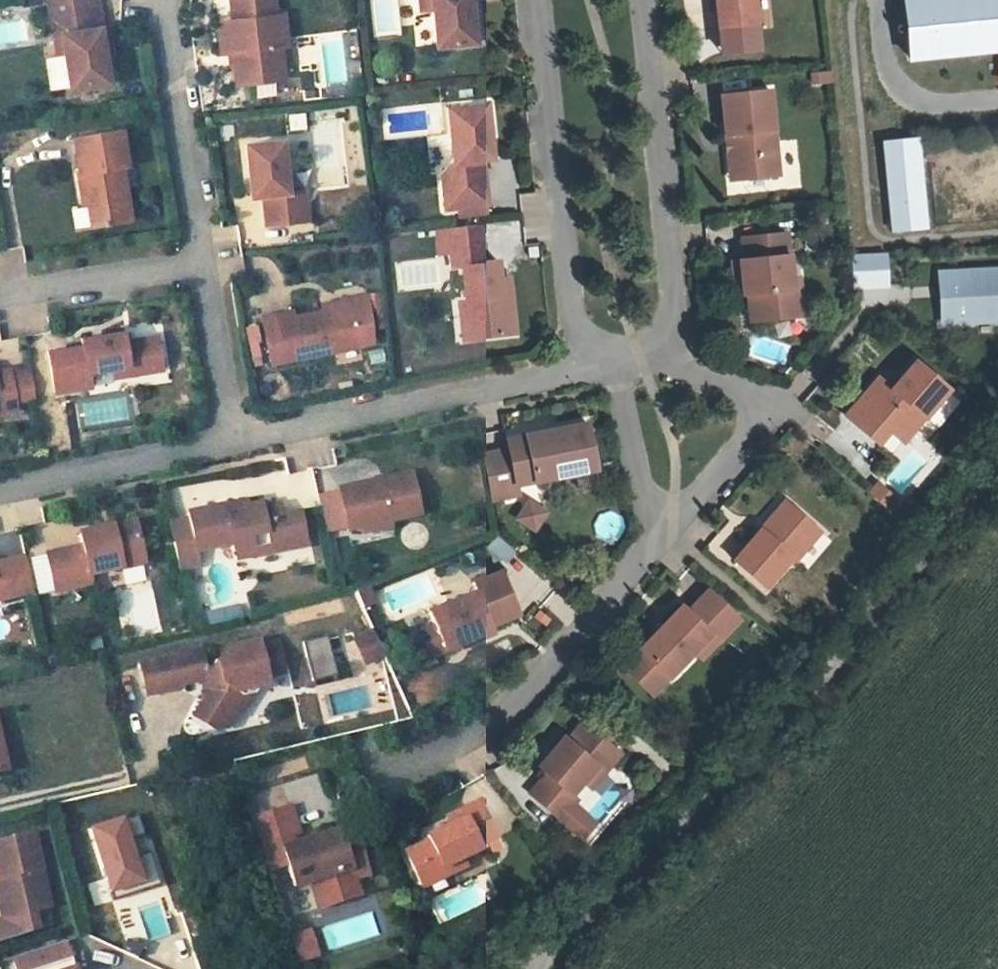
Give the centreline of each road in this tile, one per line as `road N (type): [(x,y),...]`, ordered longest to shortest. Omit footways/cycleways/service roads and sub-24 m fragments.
road 1 (residential): [(997,474),(840,657),(527,968)]
road 2 (residential): [(659,544),(522,706),(378,787)]
road 3 (residential): [(591,365),(576,338),(540,0)]
road 4 (residential): [(591,365),(231,444)]
road 5 (residential): [(644,0),(681,320),(670,347)]
road 6 (residential): [(670,347),(690,375),(750,397),(761,411),(759,435),(659,544)]
road 7 (residential): [(203,262),(167,0)]
road 8 (residential): [(231,444),(0,495)]
road 9 (residential): [(203,262),(0,296)]
road 10 (residential): [(613,360),(659,544)]
road 11 (residential): [(231,444),(203,262)]

